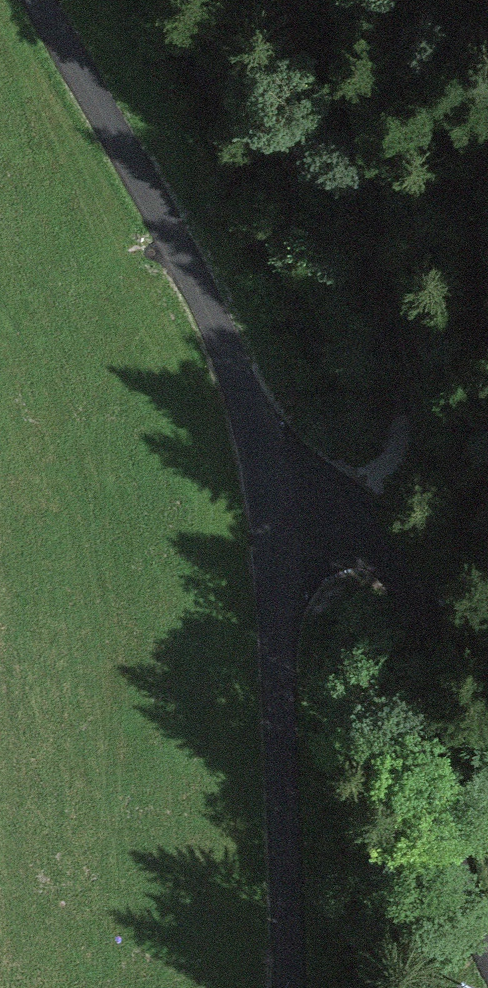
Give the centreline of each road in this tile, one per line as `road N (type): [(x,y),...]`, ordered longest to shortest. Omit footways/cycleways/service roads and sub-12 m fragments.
road 1 (residential): [(287,987),(279,640),(249,422),(186,265),(38,0)]
road 2 (track): [(334,525),(383,486),(402,435),(400,406),(367,278),(262,0)]
road 3 (track): [(269,527),(334,525),(363,533),(393,558),(406,584),(467,944),(487,970)]

